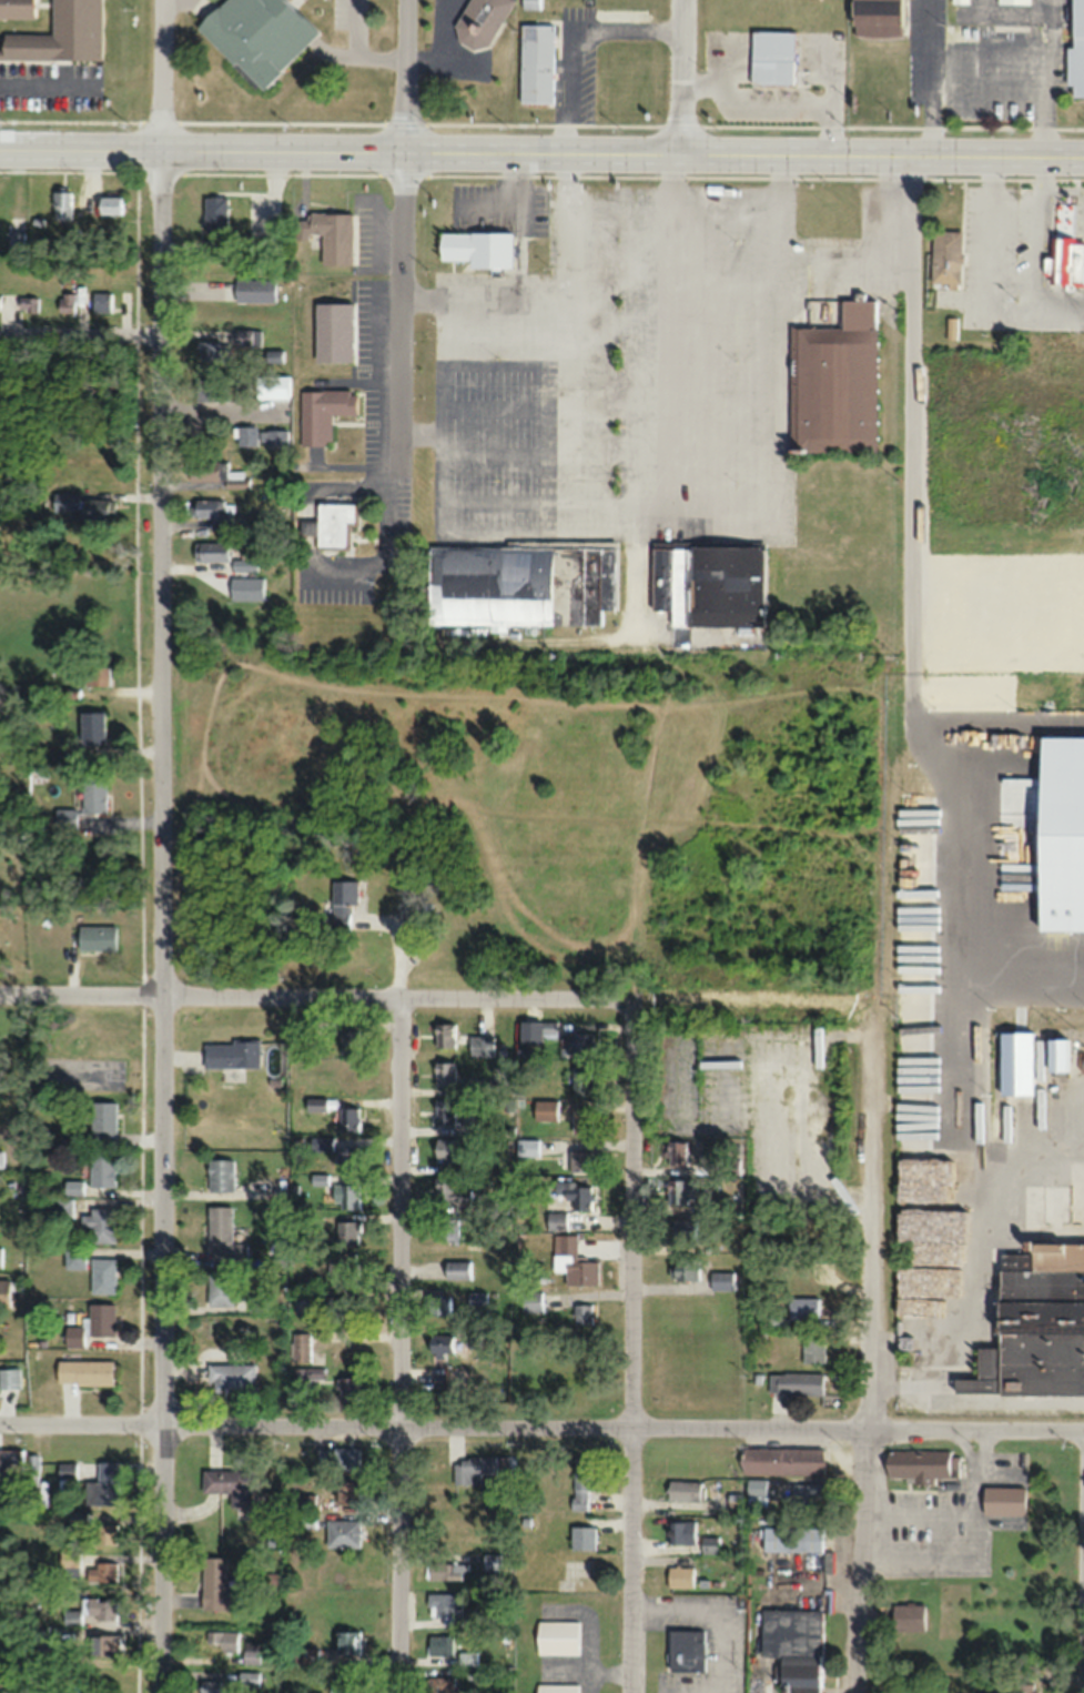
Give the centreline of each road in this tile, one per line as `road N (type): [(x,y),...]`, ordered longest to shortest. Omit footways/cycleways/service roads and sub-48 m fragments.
road 1 (residential): [(160,1692),(162,149)]
road 2 (tertiary): [(1083,156),(0,148)]
road 3 (residential): [(0,1423),(1083,1430)]
road 4 (residential): [(400,1692),(401,916)]
road 5 (residential): [(630,1692),(635,1038),(627,1006)]
road 6 (residential): [(856,1692),(874,1038)]
road 7 (residential): [(0,991),(592,996),(627,1006)]
road 8 (residential): [(397,482),(409,0)]
road 9 (residential): [(0,335),(162,333)]
road 10 (residential): [(679,154),(682,0)]
road 11 (residential): [(162,149),(164,0)]

